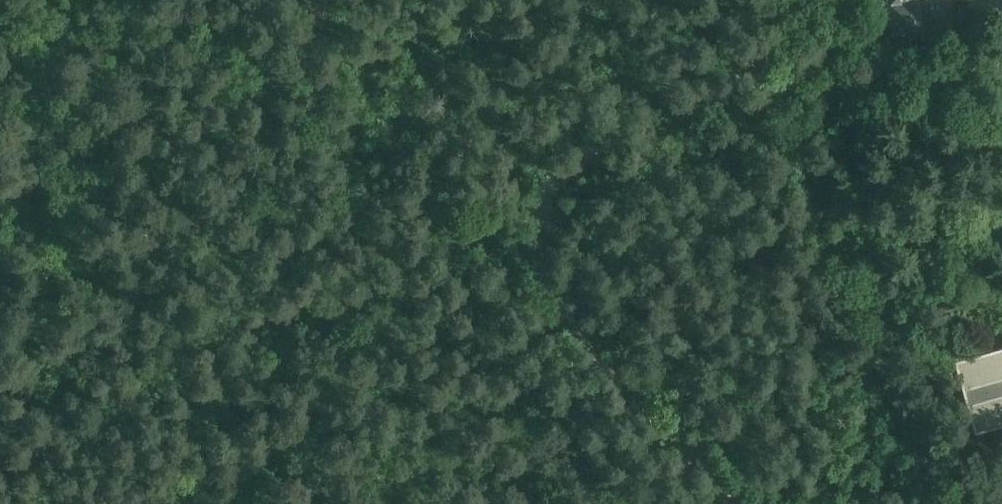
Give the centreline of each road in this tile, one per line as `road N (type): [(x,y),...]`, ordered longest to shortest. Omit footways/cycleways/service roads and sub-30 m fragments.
road 1 (track): [(735,503),(560,319),(541,277),(538,227),(546,196),(573,165),(705,105),(751,60),(791,0)]
road 2 (track): [(464,238),(310,0)]
road 3 (track): [(0,218),(104,78),(135,0)]

